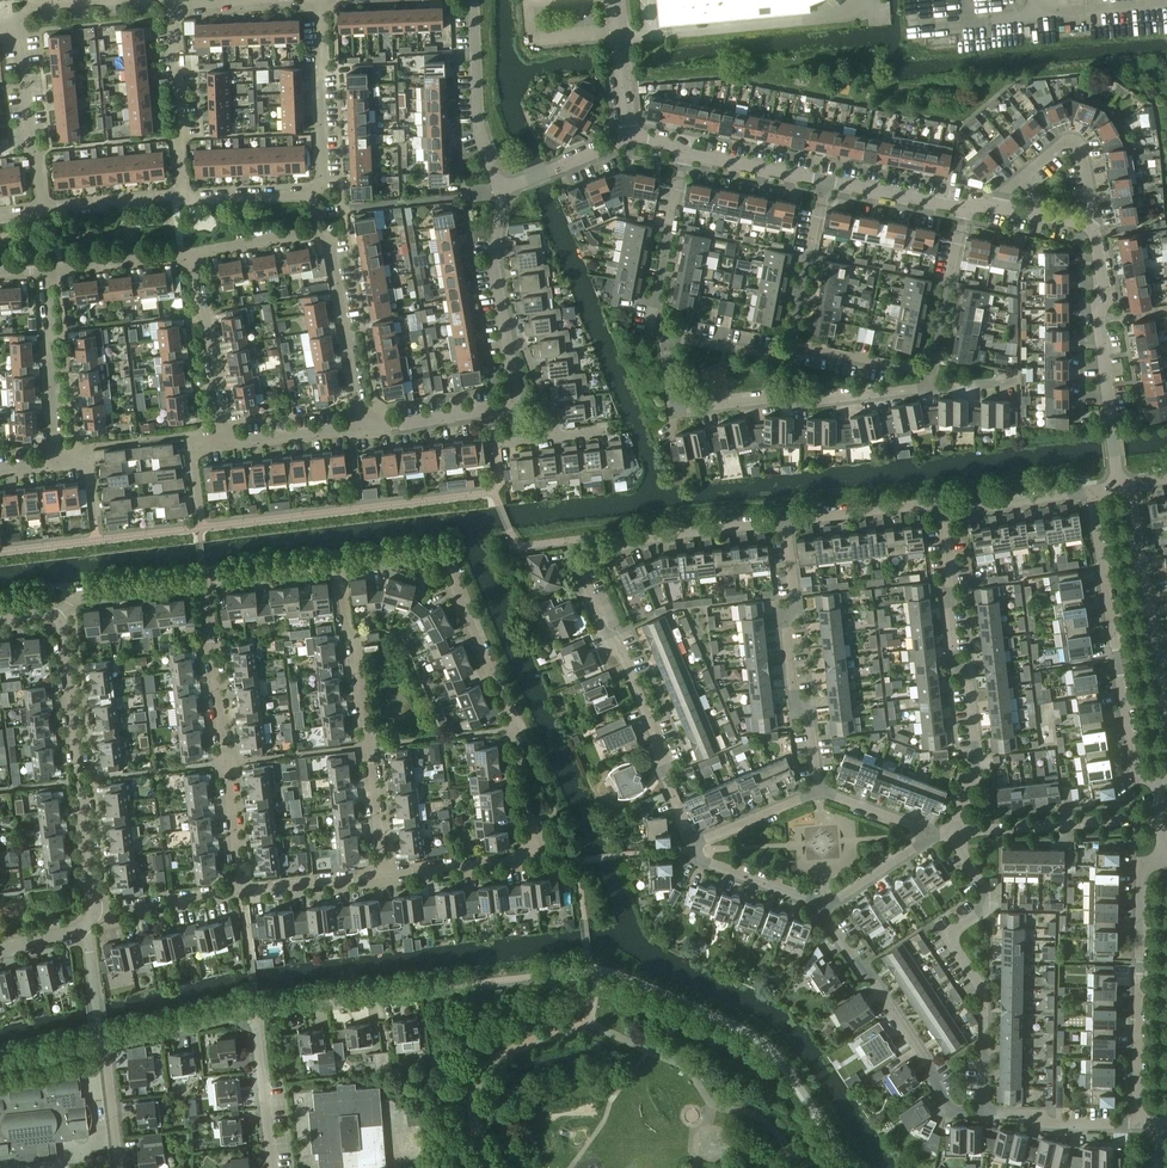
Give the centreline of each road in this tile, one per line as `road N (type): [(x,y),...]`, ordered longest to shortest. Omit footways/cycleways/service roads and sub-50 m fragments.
road 1 (residential): [(338,565),(446,555),(517,728),(532,853)]
road 2 (residential): [(955,833),(976,765),(967,673),(954,662),(943,508)]
road 3 (residential): [(666,335),(678,410),(926,389)]
road 4 (residential): [(984,1113),(983,992),(946,936),(977,915),(985,889),(955,833)]
road 5 (residential): [(382,875),(357,641),(345,626),(338,565)]
road 6 (residential): [(240,892),(205,581)]
road 7 (residential): [(50,610),(63,631),(93,913)]
road 8 (residential): [(695,849),(663,775),(658,741),(579,566)]
road 9 (residential): [(1101,490),(1093,507),(1132,759),(1156,777)]
road 10 (residential): [(984,1113),(955,1113),(817,903)]
road 11 (residential): [(818,791),(811,713),(795,704),(786,521)]
road 12 (residential): [(1161,858),(1142,880),(1137,1114)]
road 13 (residential): [(1166,724),(1124,487)]
road 14 (residential): [(183,198),(173,17),(183,2),(208,0)]
road 15 (residential): [(579,566),(636,539),(786,521)]
road 16 (residential): [(316,231),(331,249),(364,428)]
road 17 (residential): [(1088,227),(1106,289),(1098,312),(1111,424)]
road 18 (residential): [(471,0),(477,119),(503,191)]
road 19 (residential): [(686,152),(650,321),(666,335)]
road 20 (residential): [(321,0),(322,172),(313,192)]
road 21 (residential): [(190,253),(226,442)]
road 22 (residential): [(1002,206),(1008,188),(1071,140),(1082,152),(1093,217),(1088,227)]
road 23 (residential): [(59,462),(48,272)]
road 24 (residential): [(14,24),(44,208)]
road 25 (residential): [(251,1019),(423,990)]
road 26 (residential): [(964,207),(930,372)]
road 27 (residential): [(824,180),(792,345)]
road 28 (residential): [(994,831),(1160,816)]
road 29 (residential): [(50,610),(61,596),(205,581)]
road 30 (residential): [(943,508),(963,513),(1101,490)]
road 31 (residential): [(1137,1114),(1121,1126),(984,1113)]
road 32 (residential): [(786,521),(943,508)]
road 33 (residential): [(251,1019),(237,1015),(103,1045)]
road 34 (residential): [(382,875),(532,853)]
road 35 (residential): [(272,1167),(251,1019)]
road 36 (residential): [(93,913),(240,892)]
road 37 (residential): [(48,272),(190,253)]
road 38 (residential): [(240,892),(382,875)]
road 39 (residential): [(824,180),(964,207)]
road 40 (residential): [(686,152),(824,180)]
road 41 (residential): [(930,372),(792,345)]
road 42 (residential): [(44,208),(183,198)]
road 43 (residential): [(226,442),(364,428)]
road 44 (residential): [(817,903),(832,903),(935,835)]
road 45 (residential): [(503,191),(629,134)]
road 46 (residential): [(695,849),(702,862),(817,903)]
road 47 (residential): [(505,326),(493,258),(503,191)]
road 48 (residential): [(818,791),(695,849)]
road 49 (unclassified): [(616,0),(629,134)]
road 50 (residential): [(792,345),(783,357),(666,335)]
road 51 (residential): [(205,581),(338,565)]
road 52 (residential): [(364,428),(493,409)]
road 53 (residential): [(183,198),(313,192)]
road 54 (residential): [(190,253),(316,231)]
road 55 (residential): [(935,835),(818,791)]
road 56 (residential): [(103,1045),(120,1167)]
road 57 (residential): [(555,436),(520,344),(505,326)]

